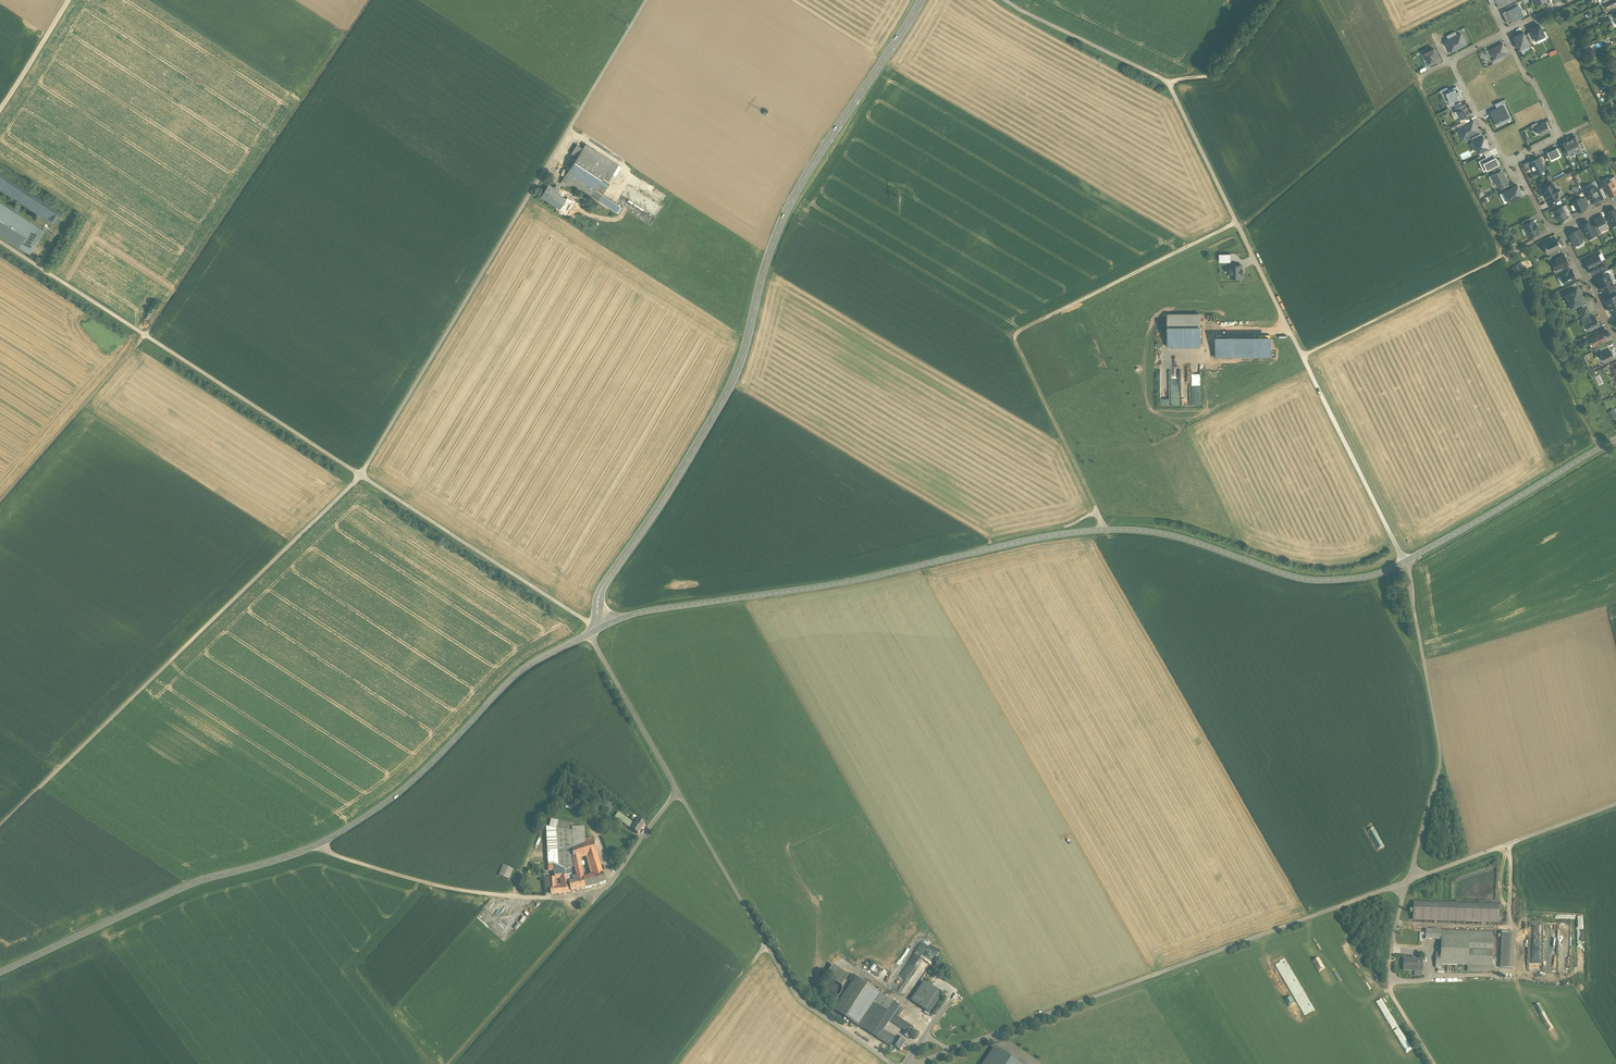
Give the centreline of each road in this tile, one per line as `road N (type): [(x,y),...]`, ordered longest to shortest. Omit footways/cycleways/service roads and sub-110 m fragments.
road 1 (secondary): [(1615,441),(1404,562),(1359,578),(1301,579),(1171,535),(1105,530),(644,612),(604,627)]
road 2 (track): [(1615,803),(914,1063)]
road 3 (secondary): [(604,627),(600,593),(736,372),(779,227),(922,0)]
road 4 (track): [(1166,81),(1237,223),(1013,341),(1105,530)]
road 5 (track): [(651,0),(361,476)]
road 6 (track): [(361,476),(0,826)]
road 7 (track): [(361,476),(0,242)]
road 8 (residential): [(676,791),(606,890),(567,899),(424,886),(320,844)]
road 9 (track): [(144,336),(227,225),(372,0)]
road 10 (track): [(1237,223),(1404,562)]
road 11 (unclassified): [(676,791),(804,1004),(891,1063)]
road 12 (secondary): [(320,844),(203,880),(0,973)]
road 13 (secondary): [(588,635),(513,678),(414,780),(320,844)]
road 14 (track): [(1409,880),(1440,765),(1404,562)]
road 15 (track): [(361,476),(588,624),(602,623)]
road 16 (track): [(1389,980),(1517,971),(1505,845)]
road 17 (track): [(1239,228),(1416,79)]
road 18 (track): [(606,890),(454,1063)]
road 19 (track): [(1303,356),(1505,256)]
road 20 (track): [(144,336),(0,509)]
road 21 (track): [(1601,448),(1505,256)]
road 22 (track): [(1425,662),(1615,604)]
road 23 (track): [(1505,256),(1416,79)]
road 24 (track): [(1409,880),(1390,988),(1435,1063)]
road 25 (track): [(1166,81),(1005,0)]
road 26 (residential): [(588,635),(676,791)]
road 27 (track): [(769,948),(677,1063)]
road 28 (track): [(1277,0),(1222,71),(1166,81)]
road 29 (track): [(0,108),(69,0)]
road 30 (residential): [(1615,340),(1558,229)]
road 31 (residential): [(1515,158),(1504,159),(1449,60)]

